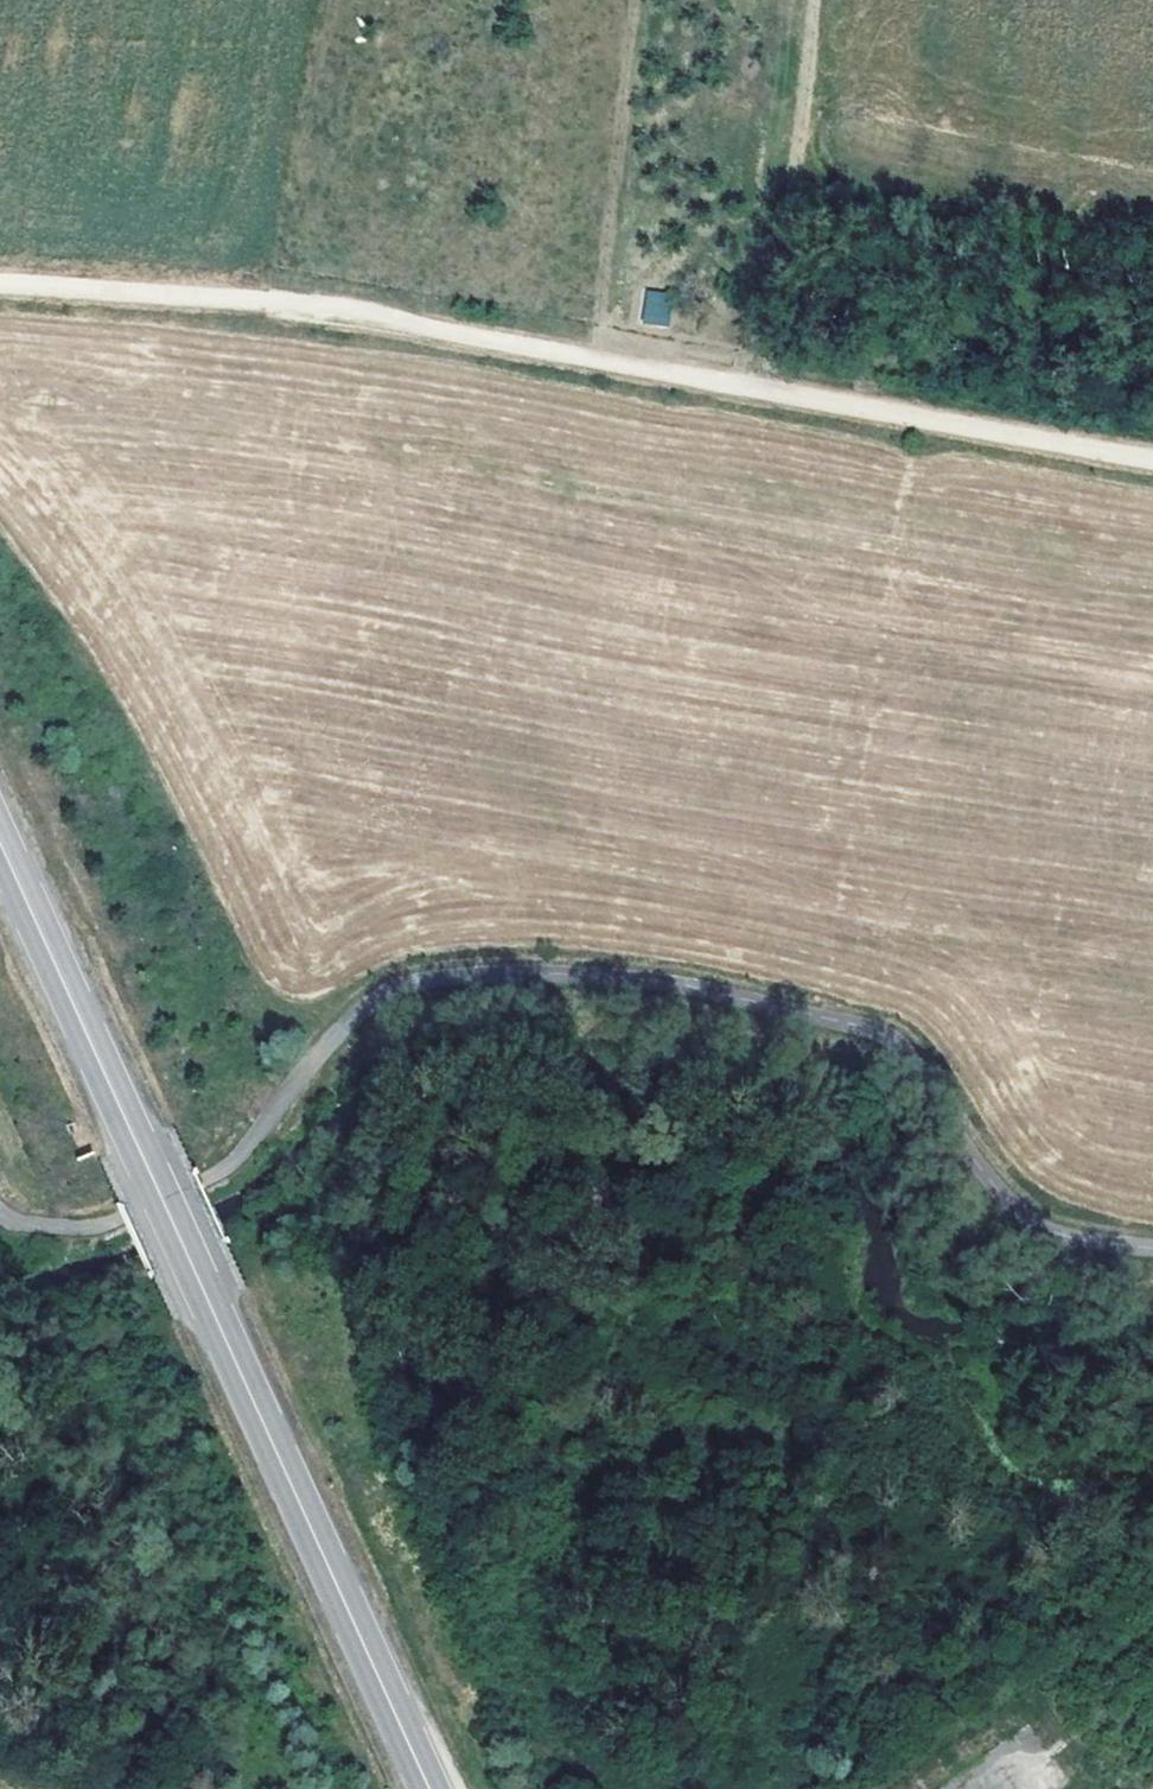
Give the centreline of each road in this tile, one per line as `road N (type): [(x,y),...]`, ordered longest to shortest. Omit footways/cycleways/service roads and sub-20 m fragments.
road 1 (track): [(0,287),(307,314),(1152,467)]
road 2 (secondary): [(0,896),(131,1151),(429,1788)]

